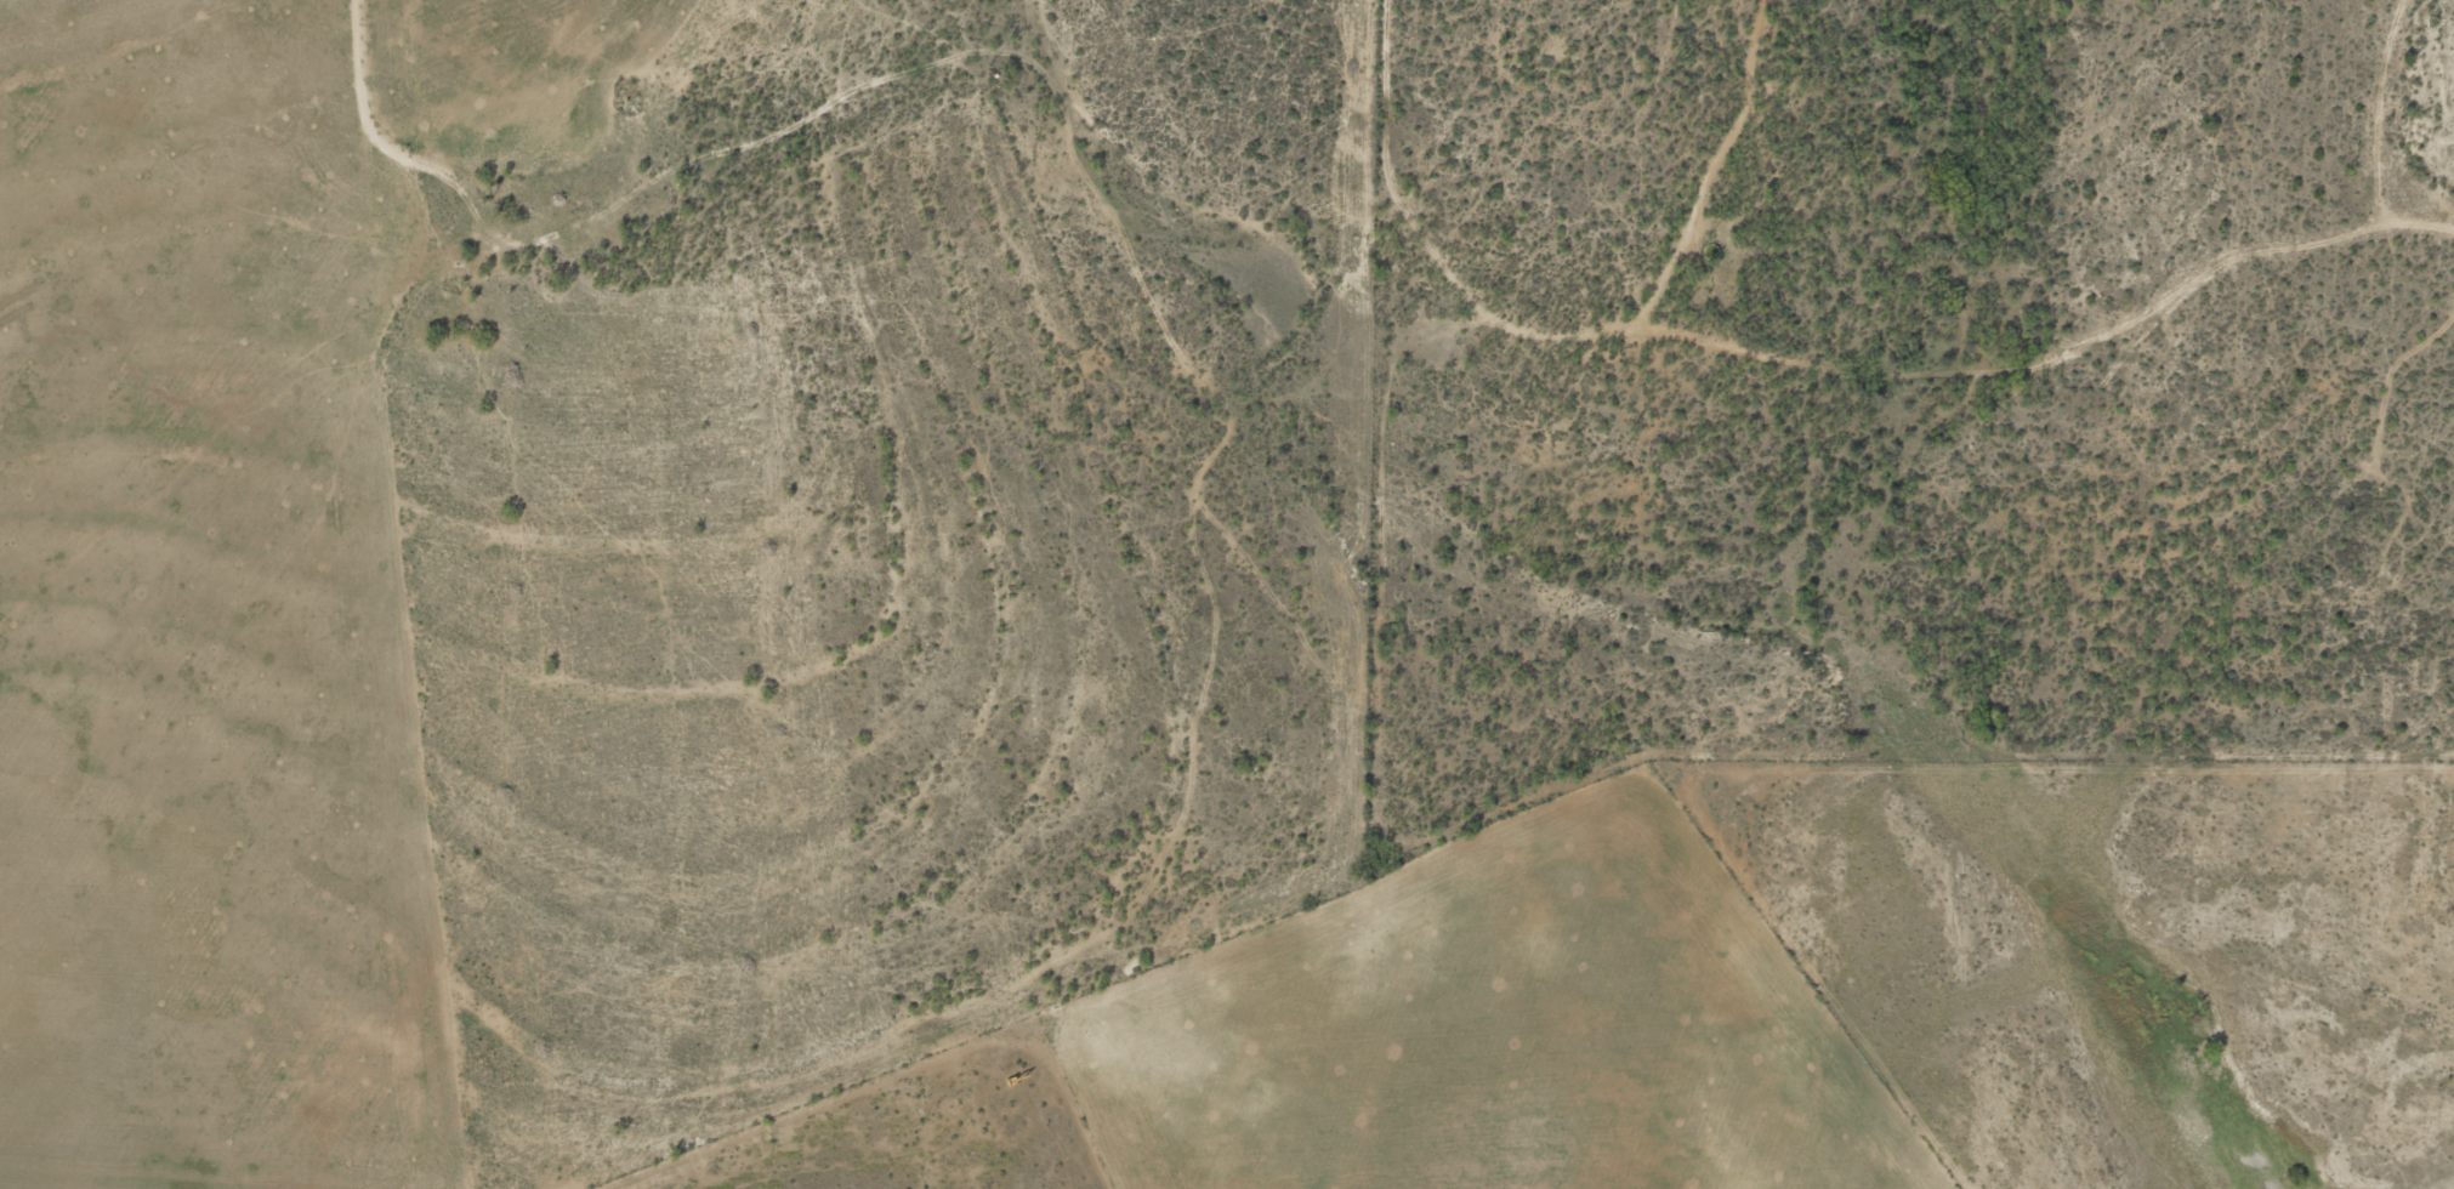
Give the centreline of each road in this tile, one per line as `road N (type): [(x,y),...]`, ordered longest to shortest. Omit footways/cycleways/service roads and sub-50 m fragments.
road 1 (residential): [(2453,17),(2374,248),(2271,302),(2064,357),(1986,417),(1925,405),(1896,375),(1871,296),(1756,126),(1767,0)]
road 2 (residential): [(956,125),(812,198),(654,229),(587,266),(509,258),(394,113),(384,0)]

